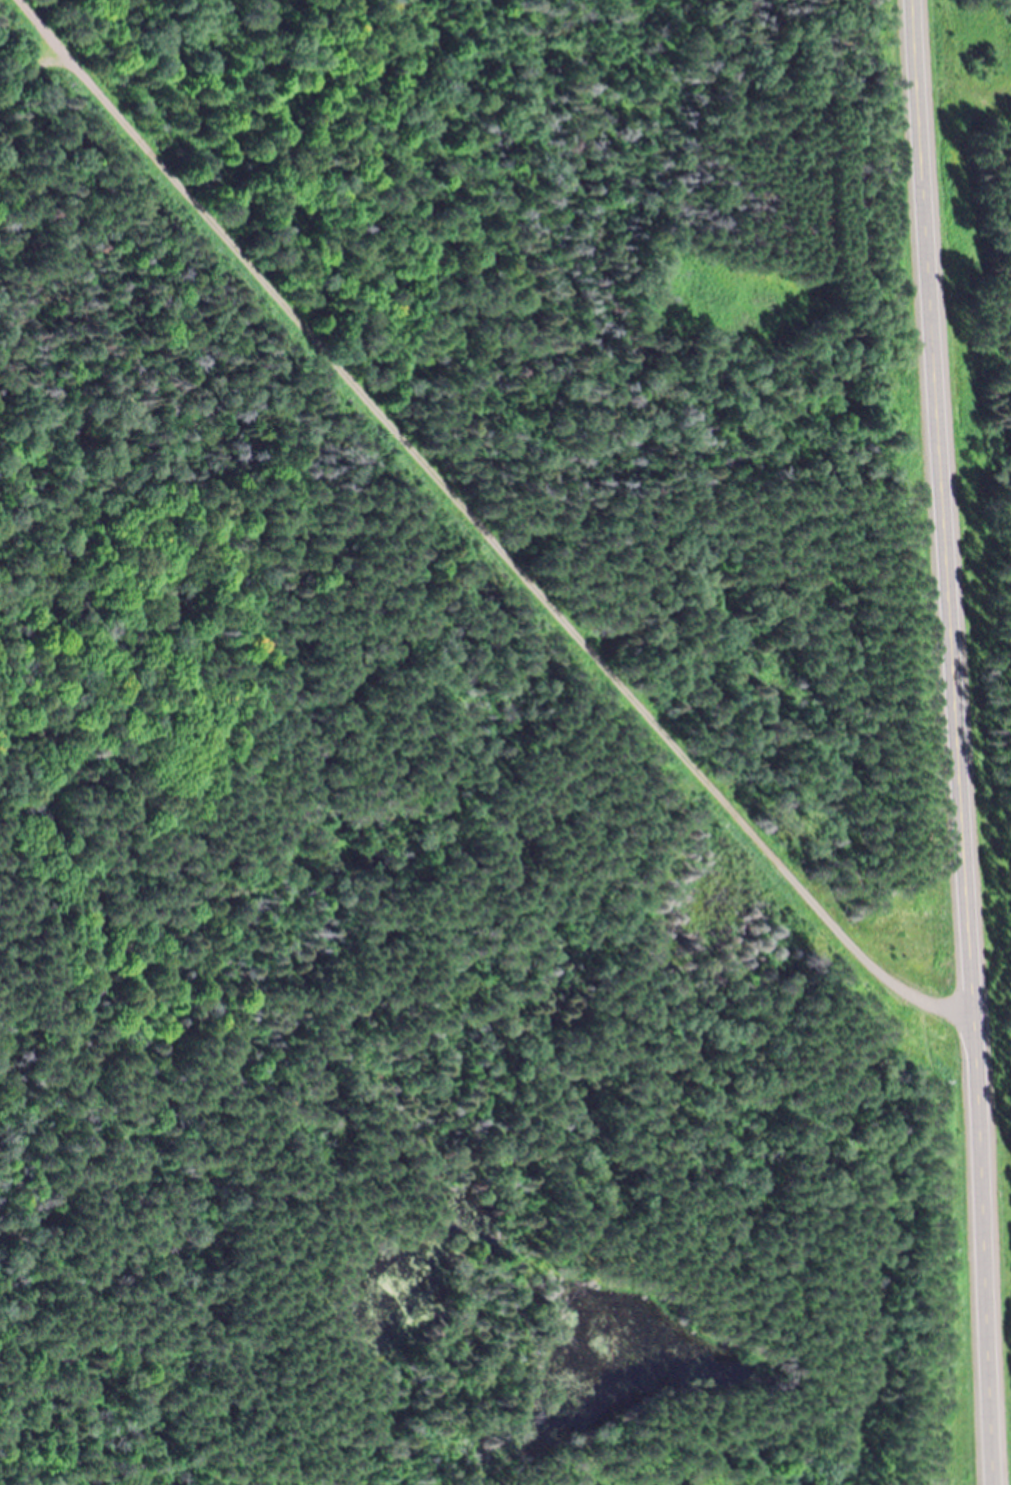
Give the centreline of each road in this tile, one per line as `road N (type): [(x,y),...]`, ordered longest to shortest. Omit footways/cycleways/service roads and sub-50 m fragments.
road 1 (primary): [(1001,1484),(916,0)]
road 2 (residential): [(973,1015),(923,1002),(877,971),(21,0)]

